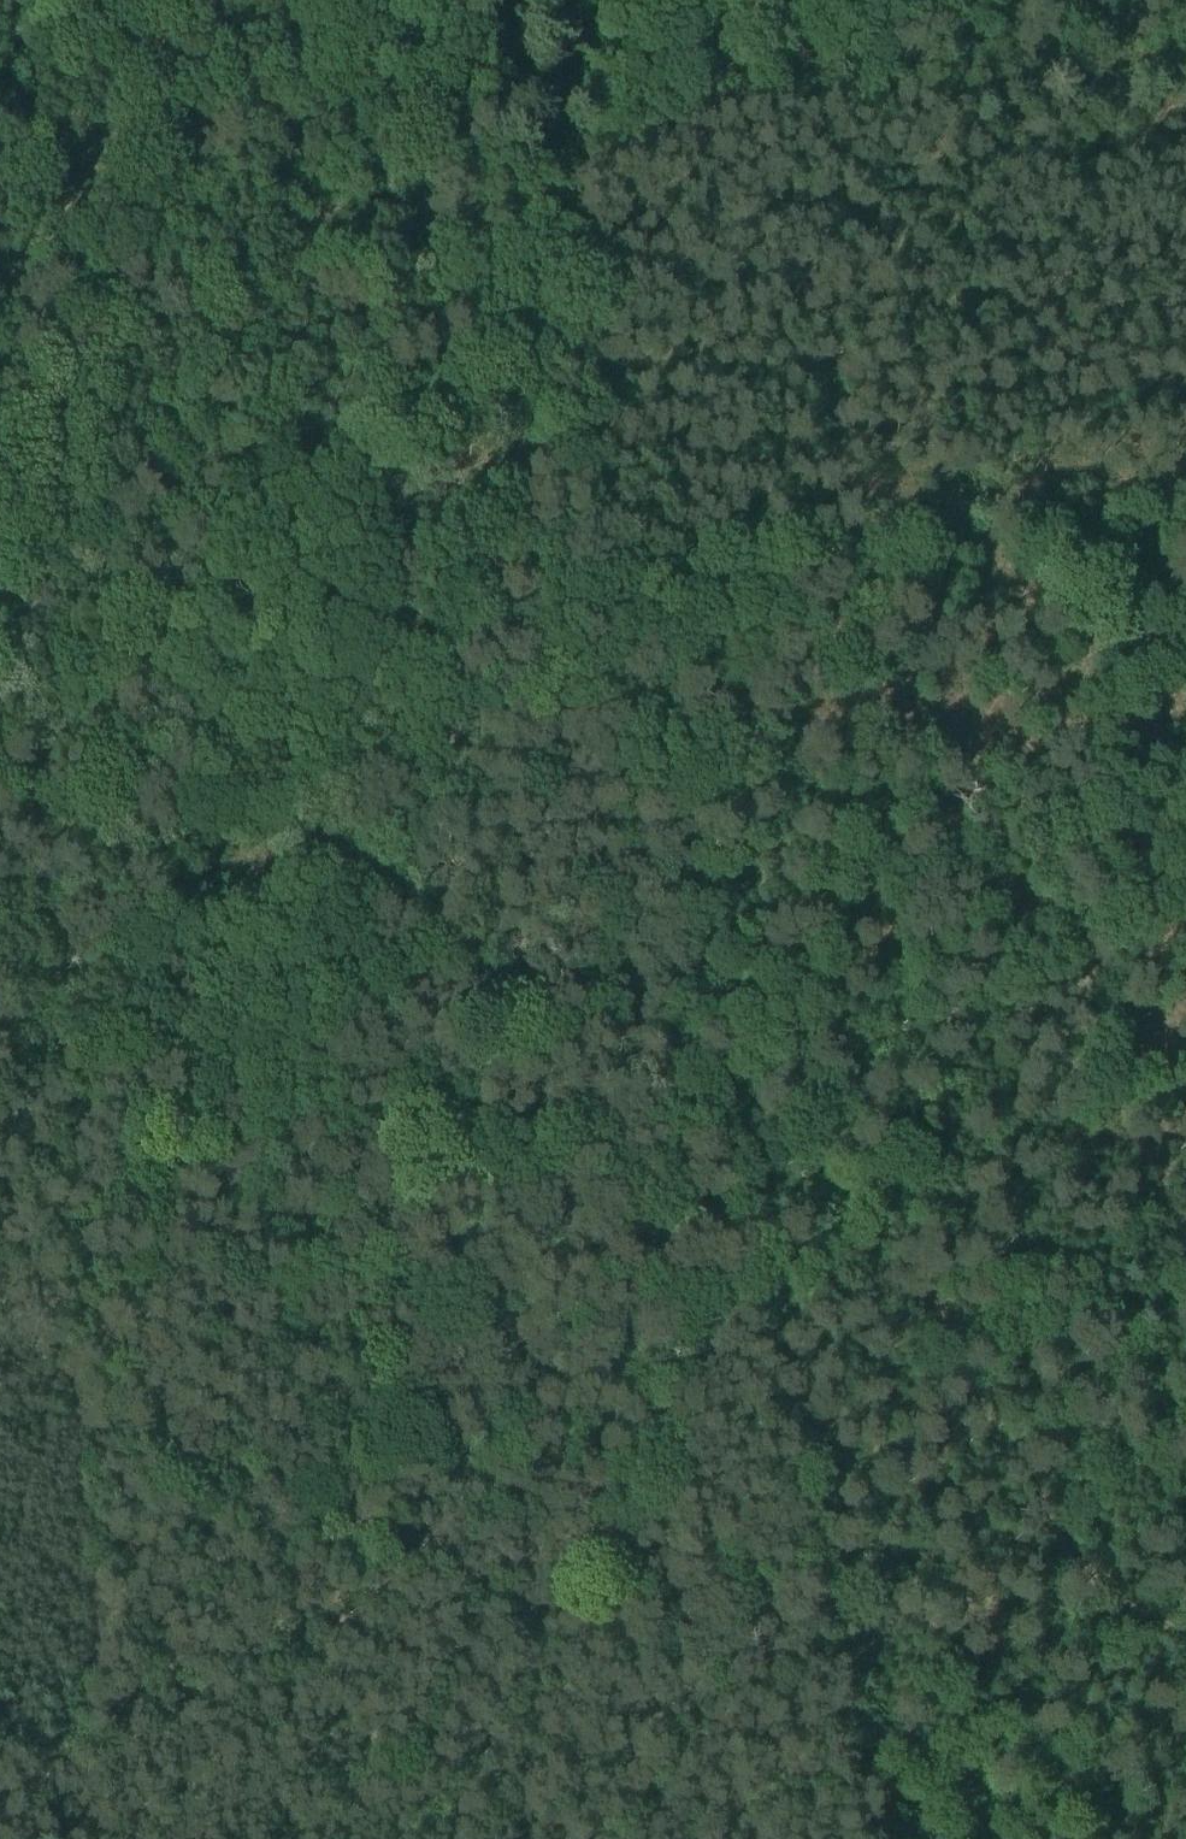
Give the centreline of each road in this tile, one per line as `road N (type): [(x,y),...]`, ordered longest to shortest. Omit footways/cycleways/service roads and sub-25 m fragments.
road 1 (track): [(1185,71),(1043,79),(960,120),(902,230),(849,294),(822,337),(830,511),(797,571),(789,702),(818,790),(855,1087),(920,1185),(957,1363),(1068,1565),(1185,1649)]

